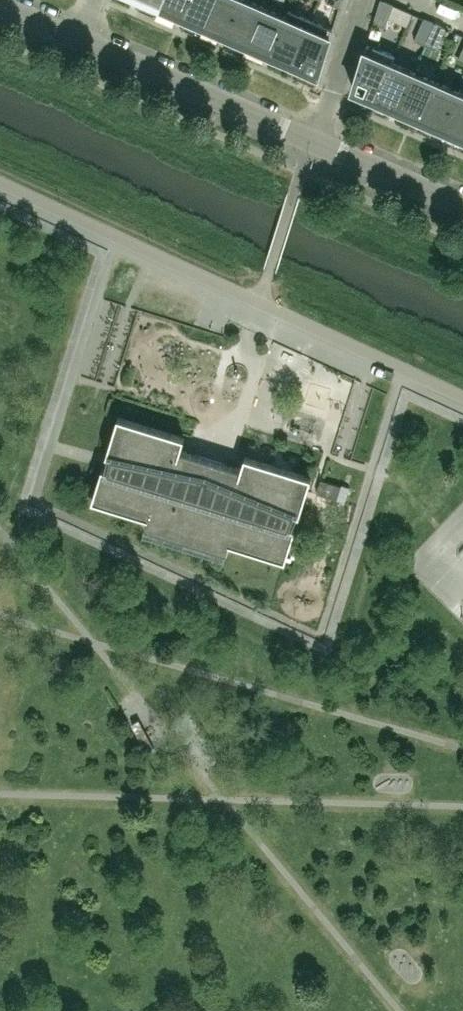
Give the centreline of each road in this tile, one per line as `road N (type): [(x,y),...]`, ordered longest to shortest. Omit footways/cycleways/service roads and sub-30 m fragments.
road 1 (residential): [(311,143),(79,42)]
road 2 (residential): [(462,207),(311,143)]
road 3 (residential): [(311,143),(360,0)]

